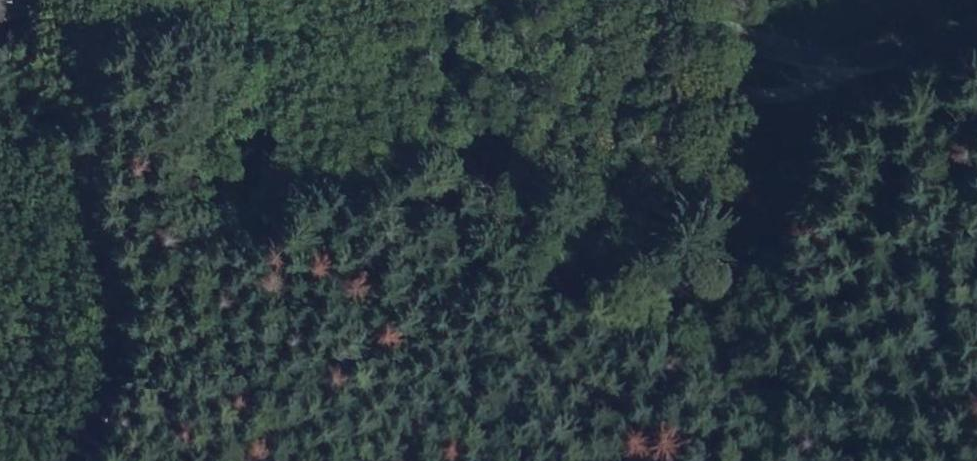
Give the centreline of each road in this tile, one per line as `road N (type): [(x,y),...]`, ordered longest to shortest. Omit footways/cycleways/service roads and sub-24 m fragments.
road 1 (track): [(357,0),(474,153),(625,288),(816,396),(919,402),(976,392)]
road 2 (track): [(404,0),(459,32),(585,80),(711,77),(840,92),(976,55)]
road 3 (track): [(528,460),(459,378),(320,137),(282,0)]
road 4 (track): [(102,0),(126,78),(113,176),(148,250),(143,402),(109,460)]
road 5 (tertiary): [(976,25),(904,49),(832,53),(738,34),(659,0)]

